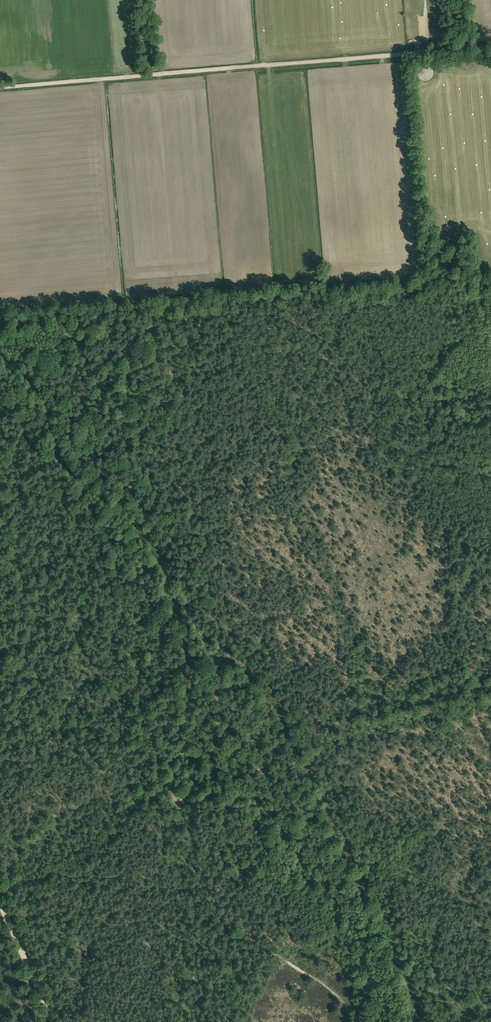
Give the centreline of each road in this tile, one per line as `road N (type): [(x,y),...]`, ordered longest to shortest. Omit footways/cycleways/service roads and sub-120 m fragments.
road 1 (track): [(490,46),(0,87)]
road 2 (track): [(54,1021),(0,904)]

